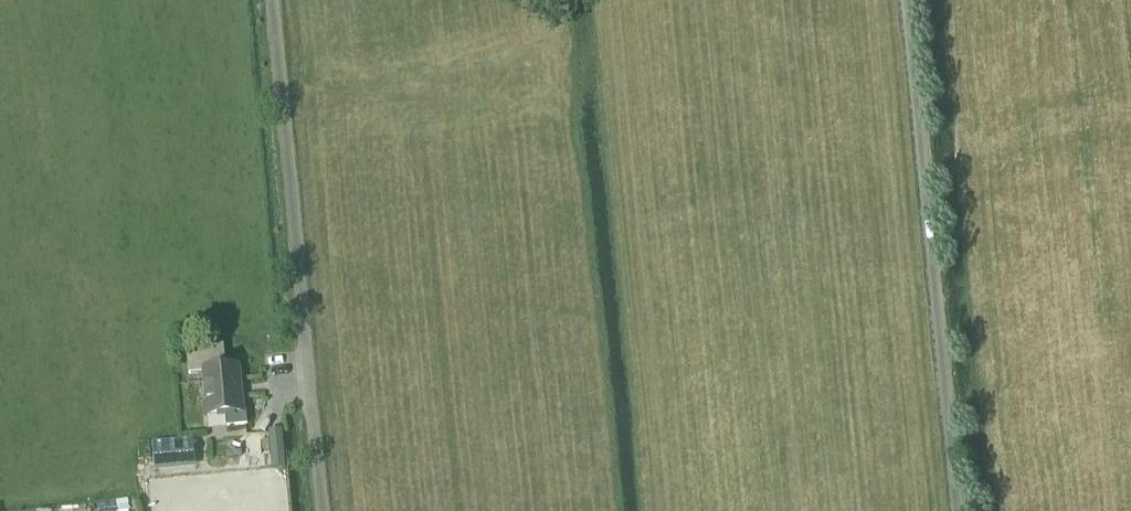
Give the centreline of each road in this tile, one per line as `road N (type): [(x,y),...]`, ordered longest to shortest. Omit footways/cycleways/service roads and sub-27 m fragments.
road 1 (track): [(955,510),(903,0)]
road 2 (track): [(319,510),(270,0)]

